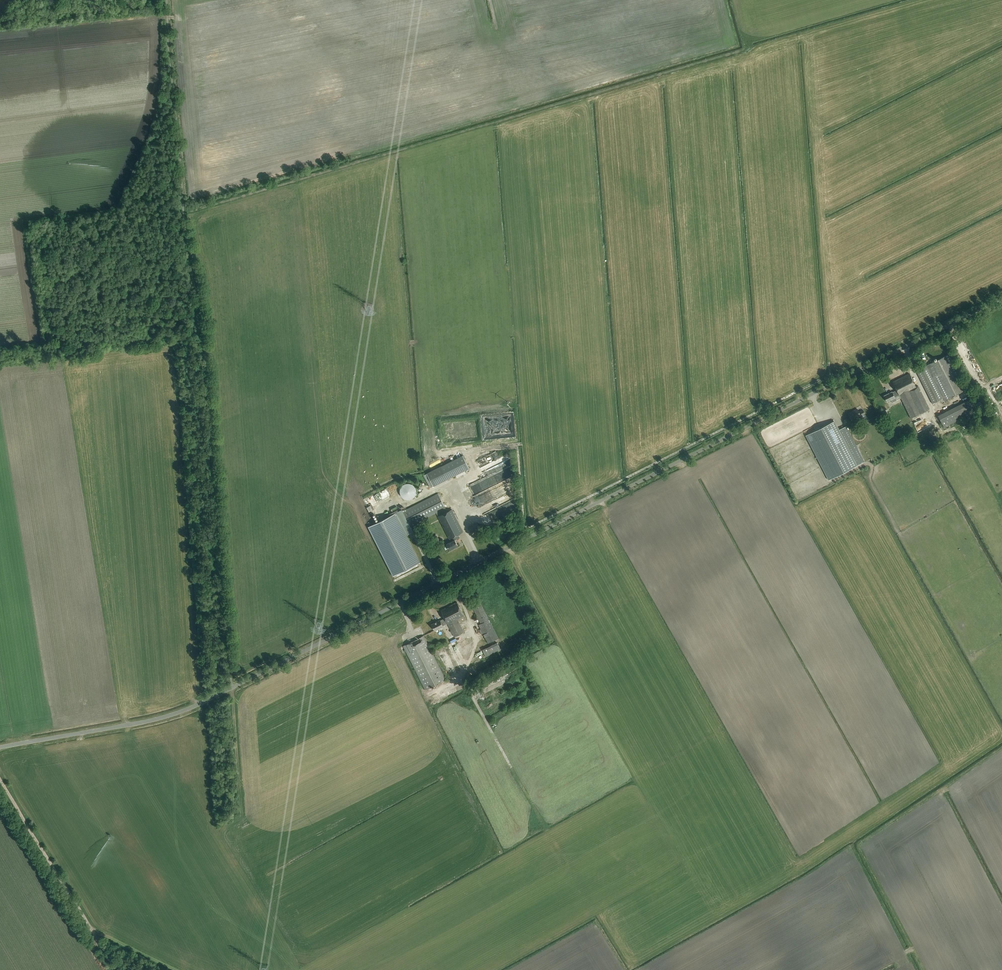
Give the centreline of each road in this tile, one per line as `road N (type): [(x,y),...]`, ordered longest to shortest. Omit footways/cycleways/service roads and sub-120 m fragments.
road 1 (unclassified): [(0,747),(143,722),(210,699),(1001,297)]
road 2 (track): [(1001,748),(857,844),(922,969)]
road 3 (track): [(115,969),(0,778)]

